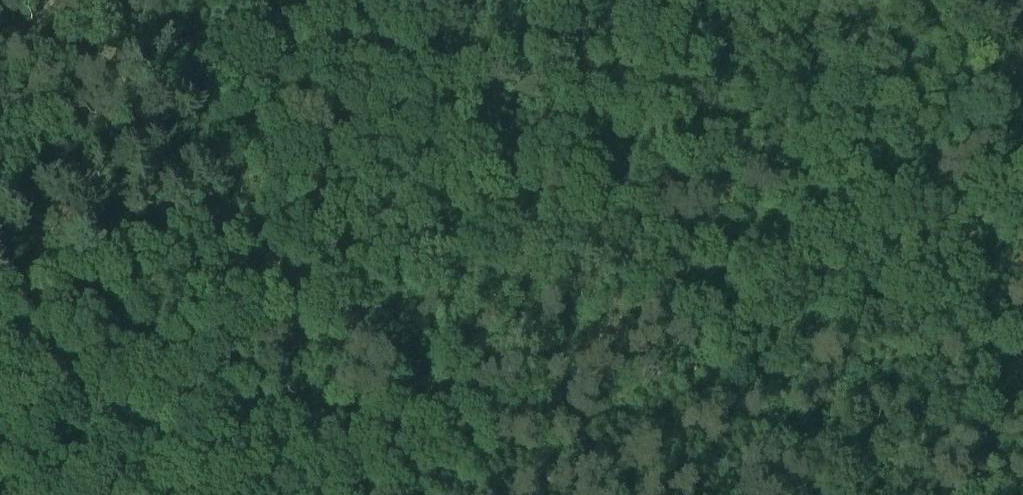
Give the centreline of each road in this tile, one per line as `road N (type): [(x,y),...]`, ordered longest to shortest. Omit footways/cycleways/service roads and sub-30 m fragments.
road 1 (track): [(1022,378),(949,494)]

